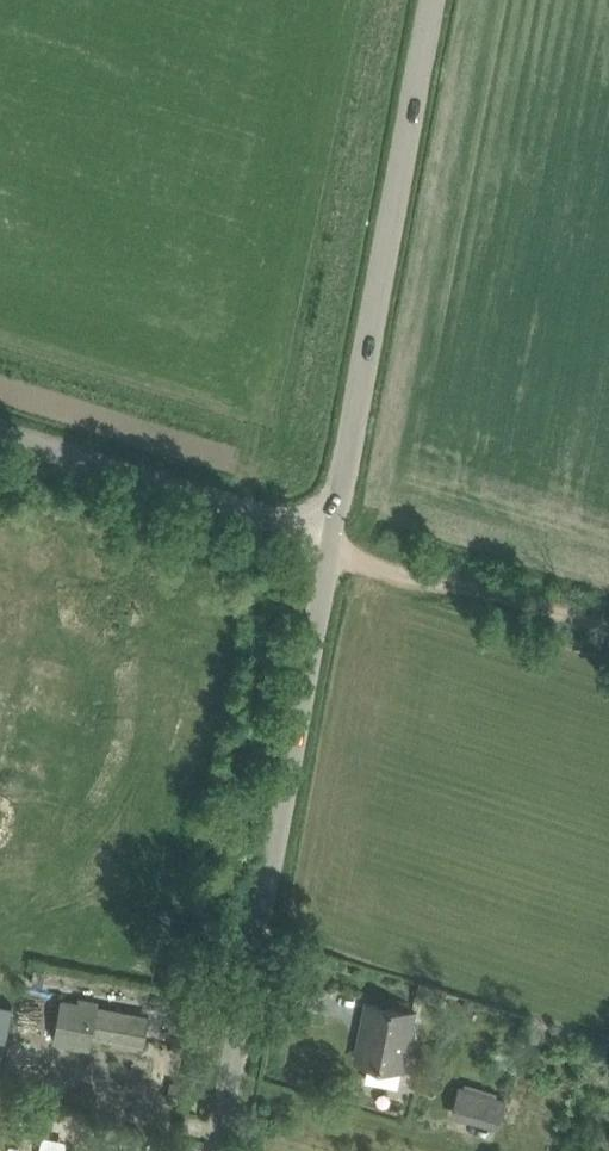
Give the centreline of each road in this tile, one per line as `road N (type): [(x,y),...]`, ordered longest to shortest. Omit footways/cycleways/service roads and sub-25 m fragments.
road 1 (unclassified): [(217,1150),(331,543)]
road 2 (unclassified): [(331,543),(436,0)]
road 3 (unclassified): [(331,543),(0,437)]
road 4 (track): [(608,630),(331,543)]

